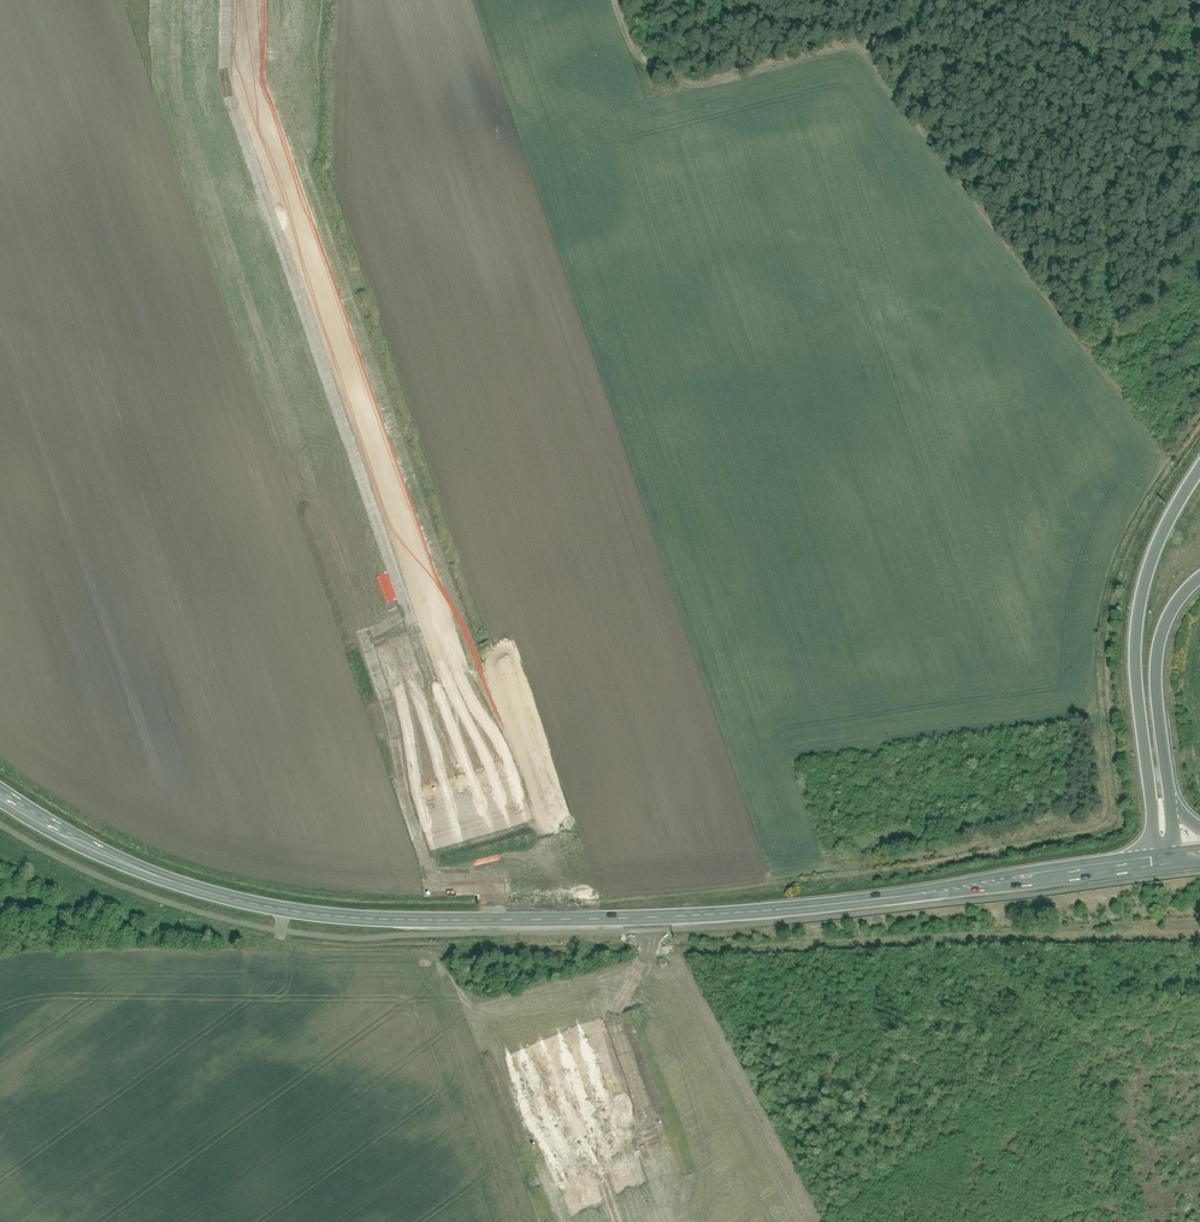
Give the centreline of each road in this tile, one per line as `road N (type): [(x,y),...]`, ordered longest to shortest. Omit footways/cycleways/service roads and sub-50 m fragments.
road 1 (tertiary): [(0,791),(153,876),(247,903),(359,919),(667,918),(839,907),(1159,864)]
road 2 (motorway): [(1199,471),(1153,560),(1136,651),(1159,864)]
road 3 (motorway): [(1168,788),(1157,662),(1169,619),(1199,581)]

